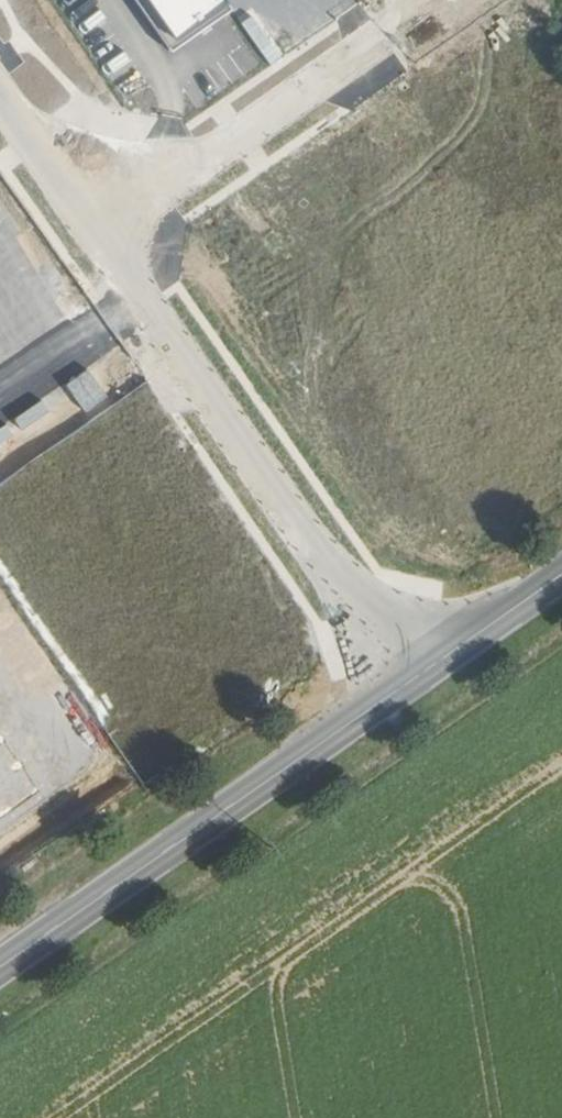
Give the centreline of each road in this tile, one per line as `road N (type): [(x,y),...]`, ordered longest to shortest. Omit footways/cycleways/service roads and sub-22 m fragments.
road 1 (residential): [(97,237),(360,599),(437,664)]
road 2 (secondary): [(0,967),(437,664)]
road 3 (unclassified): [(439,0),(97,237)]
road 4 (residential): [(0,102),(97,237)]
road 5 (secondary): [(437,664),(561,574)]

